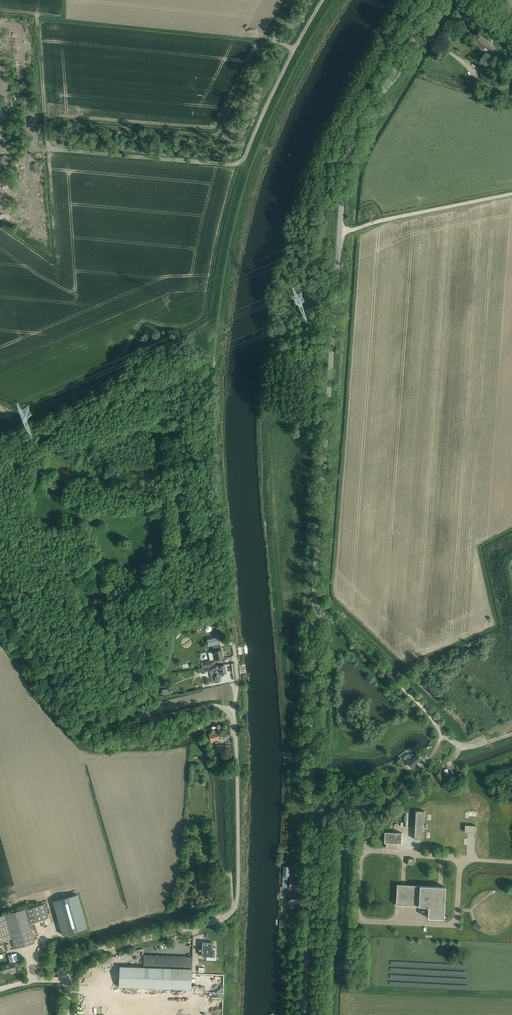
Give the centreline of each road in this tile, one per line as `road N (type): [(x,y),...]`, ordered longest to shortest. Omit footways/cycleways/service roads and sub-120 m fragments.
road 1 (unclassified): [(315,608),(344,174),(437,0)]
road 2 (unclassified): [(68,981),(76,961),(97,950),(225,916),(236,903),(230,712)]
road 3 (unclassified): [(47,150),(242,161),(324,0)]
road 4 (track): [(286,0),(214,132),(45,120)]
road 5 (unclassified): [(0,597),(54,685),(99,725),(202,705),(230,712)]
road 6 (unclassified): [(303,1014),(311,807)]
road 7 (unclassified): [(311,807),(315,608)]
road 8 (unclassified): [(443,735),(315,608)]
road 9 (track): [(340,233),(511,193)]
road 10 (unclassified): [(311,807),(389,797),(443,735)]
road 11 (track): [(36,16),(47,150)]

